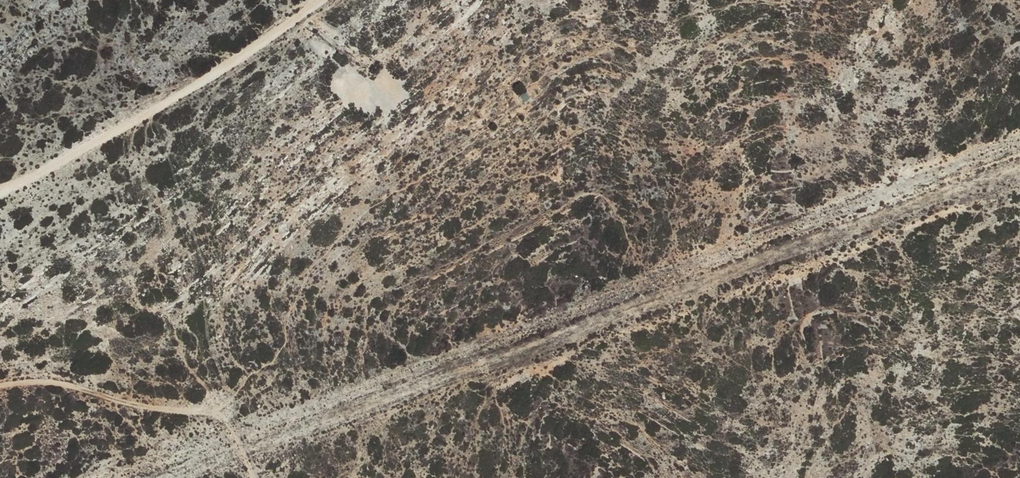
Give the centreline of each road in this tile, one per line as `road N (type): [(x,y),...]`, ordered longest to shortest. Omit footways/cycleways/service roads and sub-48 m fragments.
road 1 (track): [(317,0),(214,77),(0,191)]

